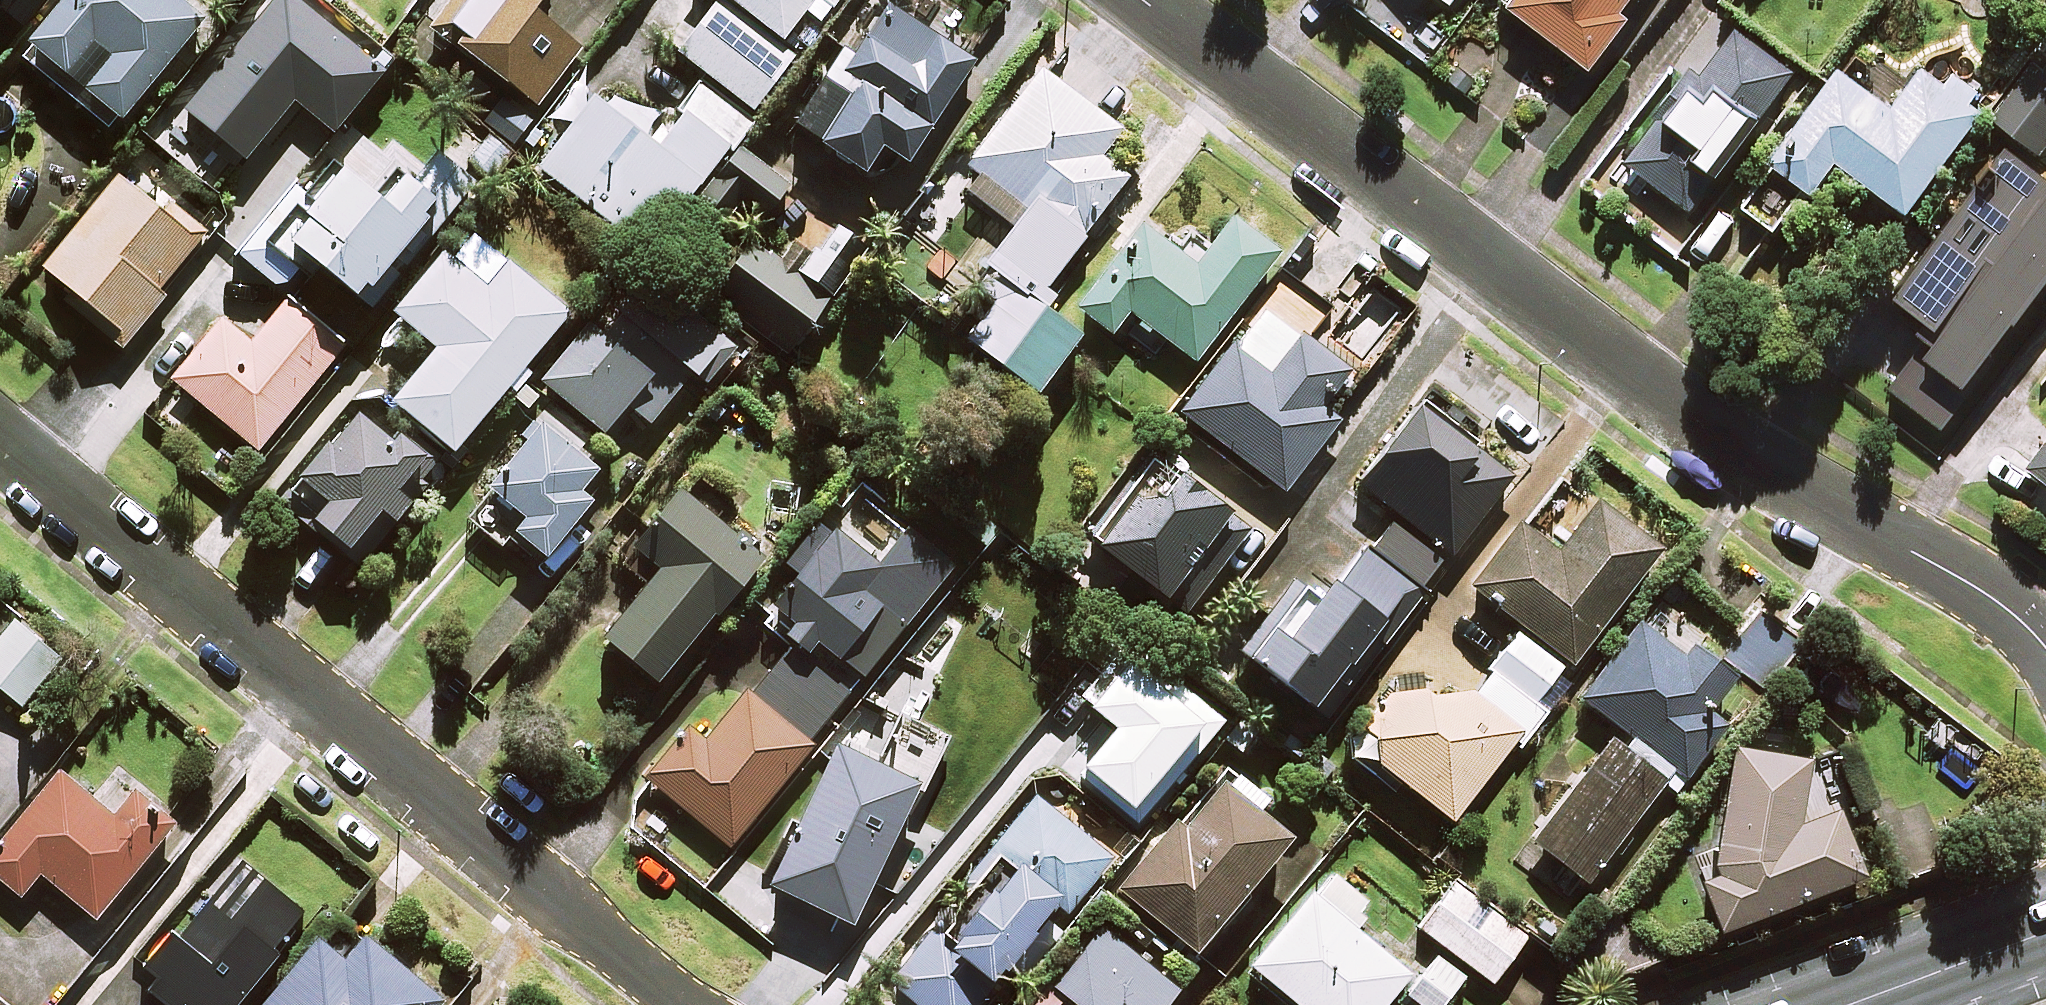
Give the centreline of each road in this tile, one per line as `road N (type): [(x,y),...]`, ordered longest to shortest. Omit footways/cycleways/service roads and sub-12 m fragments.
road 1 (residential): [(1141,0),(1614,361),(1742,451),(1998,607),(2045,652)]
road 2 (residential): [(0,442),(679,1004)]
road 3 (tertiary): [(2045,931),(1848,1004)]

